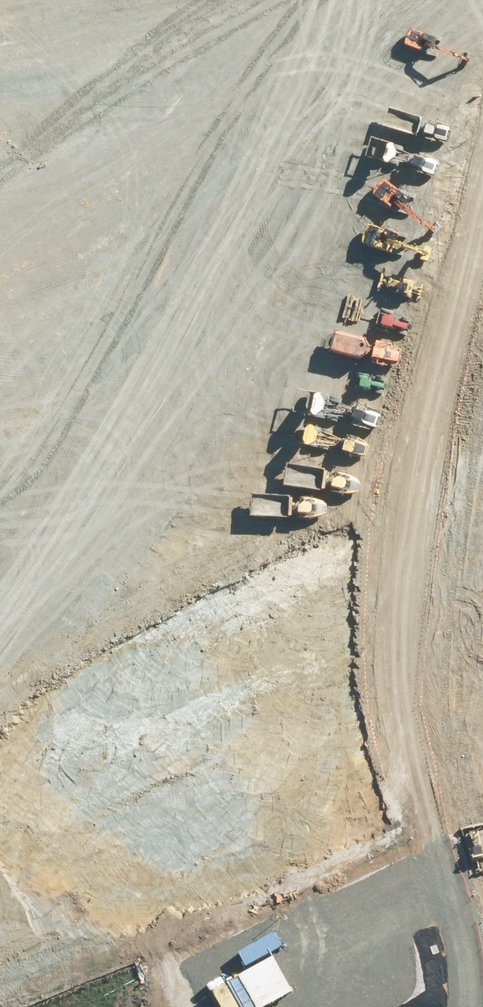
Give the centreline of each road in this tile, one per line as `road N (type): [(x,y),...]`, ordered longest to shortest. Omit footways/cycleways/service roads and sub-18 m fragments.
road 1 (unknown): [(181,0),(269,160),(440,573),(482,715)]
road 2 (unknown): [(0,759),(482,557)]
road 3 (track): [(458,1006),(450,922),(395,698)]
road 4 (unknown): [(0,270),(269,160)]

